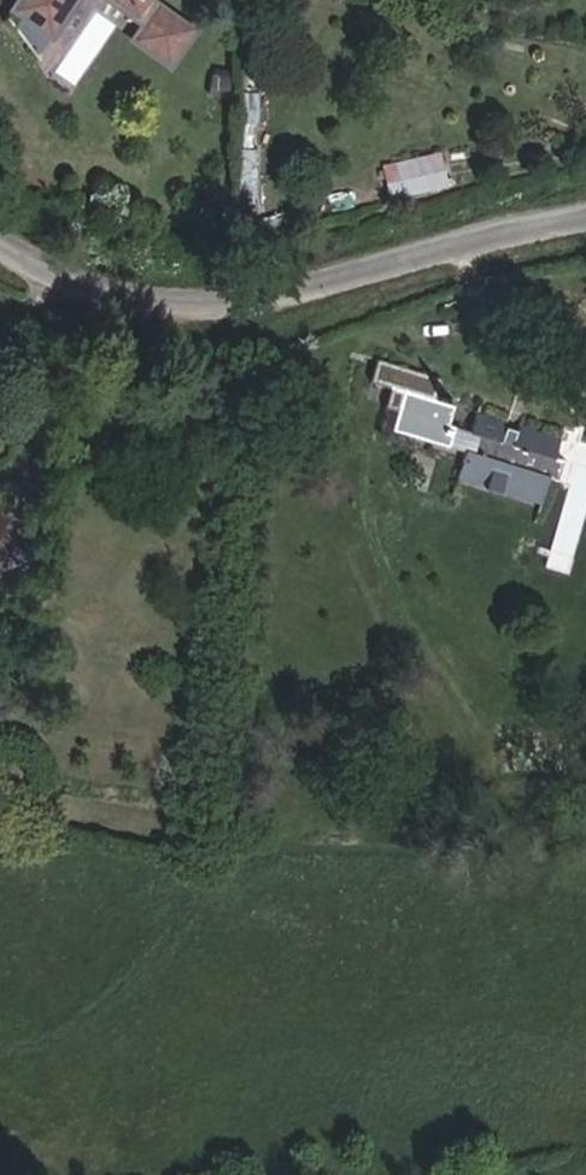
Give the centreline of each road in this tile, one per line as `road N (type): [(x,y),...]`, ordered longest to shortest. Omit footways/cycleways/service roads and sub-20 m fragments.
road 1 (unclassified): [(0,237),(49,263),(226,317),(585,215)]

